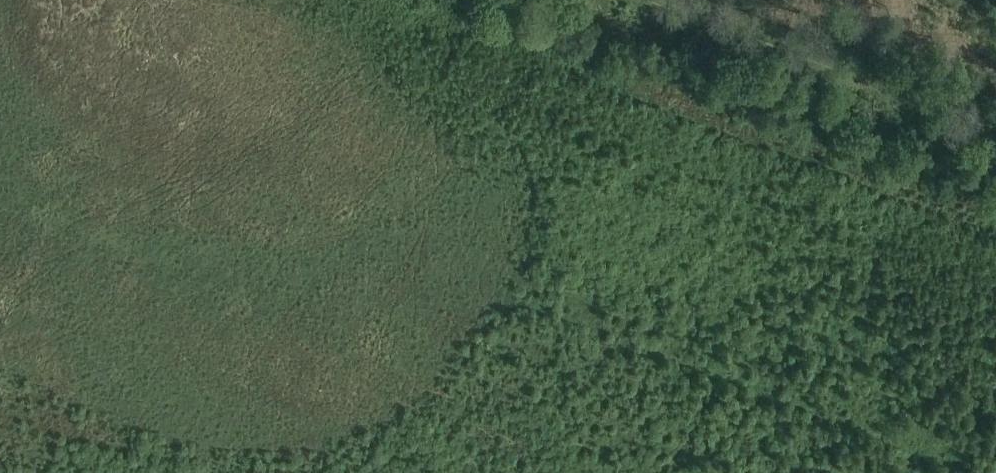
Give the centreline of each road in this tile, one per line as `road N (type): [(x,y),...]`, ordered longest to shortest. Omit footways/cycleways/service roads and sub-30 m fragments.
road 1 (track): [(995,133),(634,0)]

